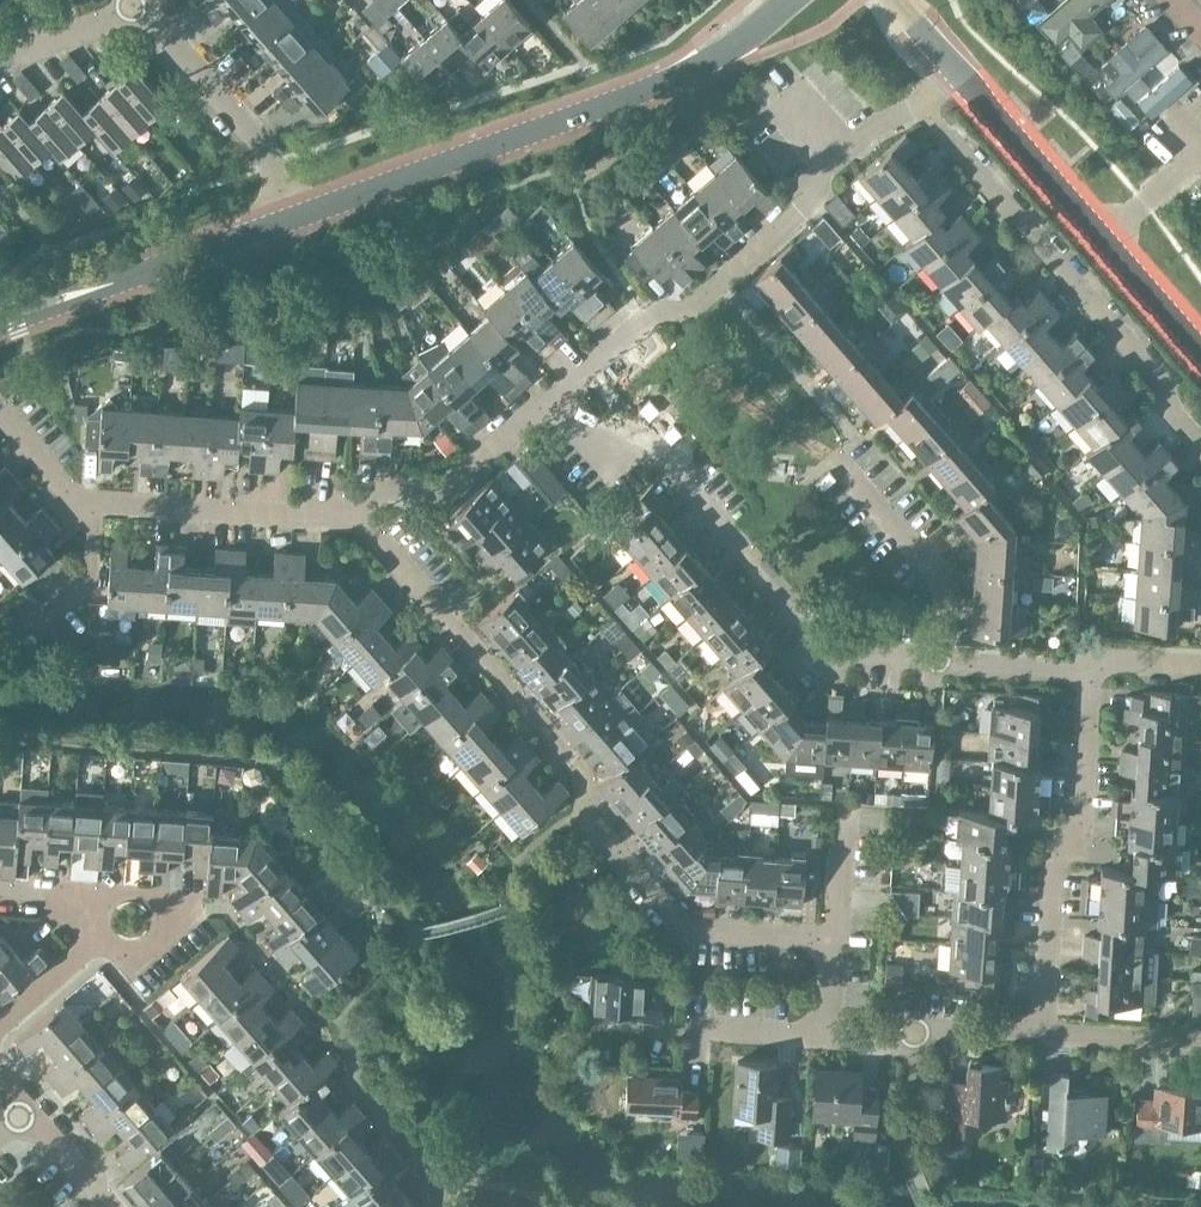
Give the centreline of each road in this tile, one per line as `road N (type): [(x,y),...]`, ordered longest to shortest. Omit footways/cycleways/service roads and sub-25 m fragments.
road 1 (residential): [(837,935),(683,926),(584,819),(572,768),(341,510)]
road 2 (tertiary): [(309,207),(690,69),(787,0)]
road 3 (residential): [(943,657),(830,648),(582,370)]
road 4 (residential): [(582,370),(689,304),(919,105)]
road 5 (residential): [(919,105),(1200,423)]
road 6 (residential): [(0,409),(69,491),(95,503),(341,510)]
road 7 (residential): [(1043,1038),(1057,870),(1085,841),(1096,670)]
road 8 (tertiary): [(0,324),(309,207)]
road 9 (residential): [(341,510),(404,511),(582,370)]
road 10 (residential): [(309,207),(131,3)]
road 11 (residential): [(107,943),(129,969),(201,909),(65,894)]
road 12 (residential): [(834,456),(946,581),(943,657)]
road 13 (unclassified): [(1103,237),(944,57)]
road 14 (residential): [(912,1033),(909,1166),(928,1206)]
road 15 (residential): [(691,1060),(693,1029),(824,1038)]
road 16 (residential): [(1200,1044),(1043,1038)]
road 17 (residential): [(1096,670),(943,657)]
road 18 (unclassified): [(1200,348),(1103,237)]
road 19 (residential): [(0,1038),(107,943)]
road 20 (residential): [(131,3),(0,59)]
road 21 (residential): [(1043,1038),(912,1033)]
road 22 (residential): [(1103,237),(1200,154)]
road 23 (residential): [(837,935),(846,808)]
road 24 (residential): [(115,1206),(34,1112)]

